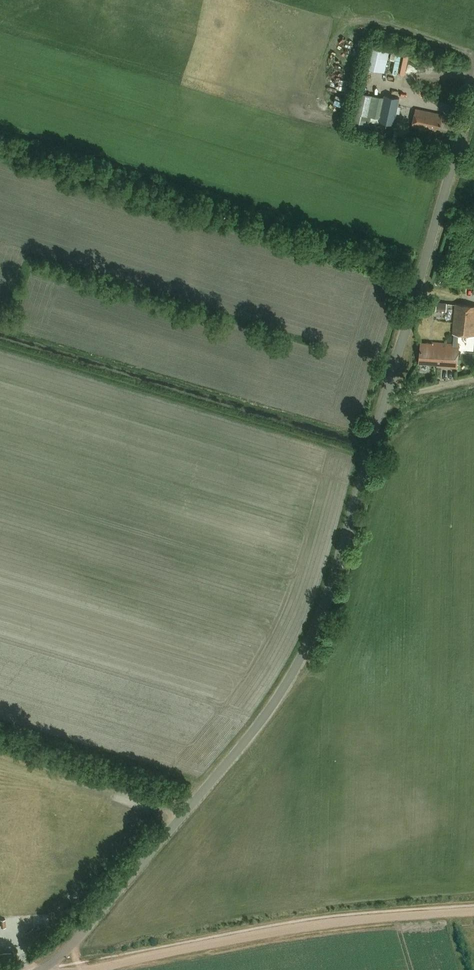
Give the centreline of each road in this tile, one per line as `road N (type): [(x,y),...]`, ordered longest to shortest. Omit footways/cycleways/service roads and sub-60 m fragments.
road 1 (unclassified): [(46,969),(210,782),(305,653),(473,85)]
road 2 (track): [(450,915),(332,923),(79,969)]

